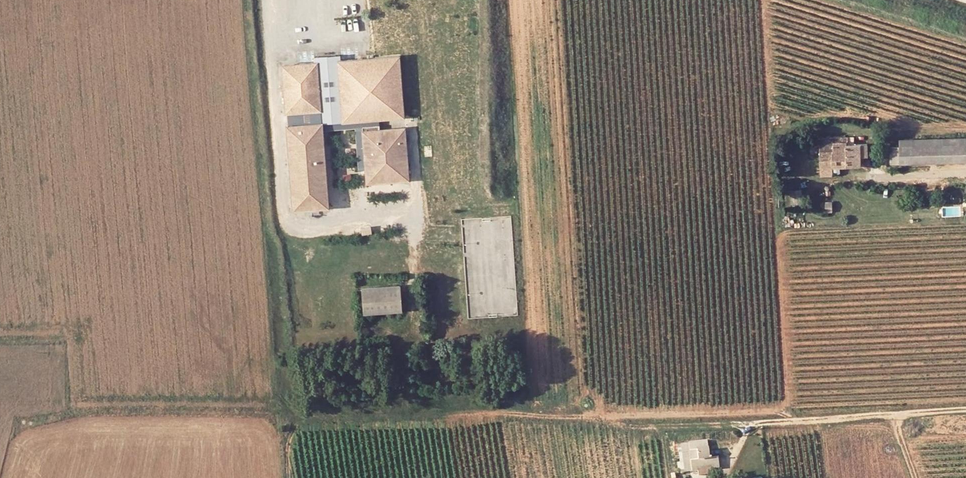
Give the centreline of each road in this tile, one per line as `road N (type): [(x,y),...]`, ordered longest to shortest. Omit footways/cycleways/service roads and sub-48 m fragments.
road 1 (track): [(965,409),(636,426),(583,417),(445,416)]

